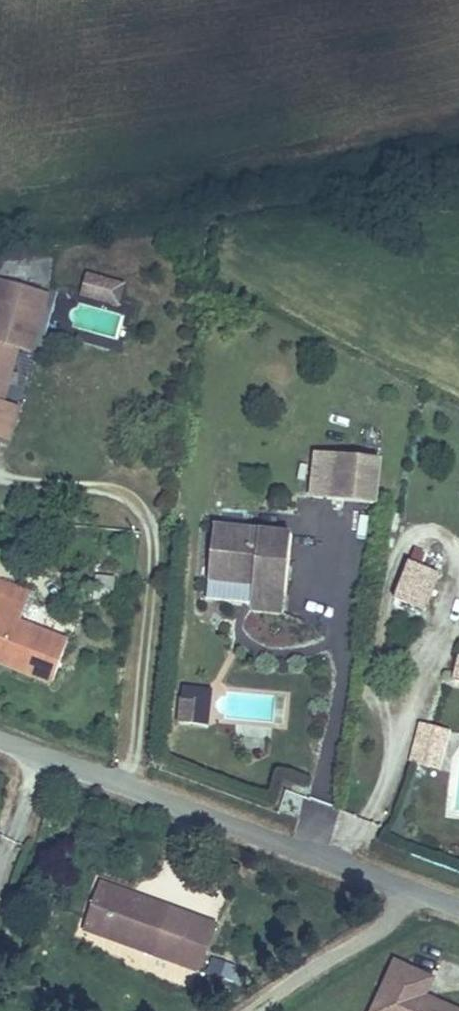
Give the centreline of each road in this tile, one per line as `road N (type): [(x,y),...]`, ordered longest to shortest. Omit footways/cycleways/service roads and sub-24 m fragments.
road 1 (tertiary): [(458,908),(0,739)]
road 2 (track): [(410,890),(384,930),(238,1010)]

